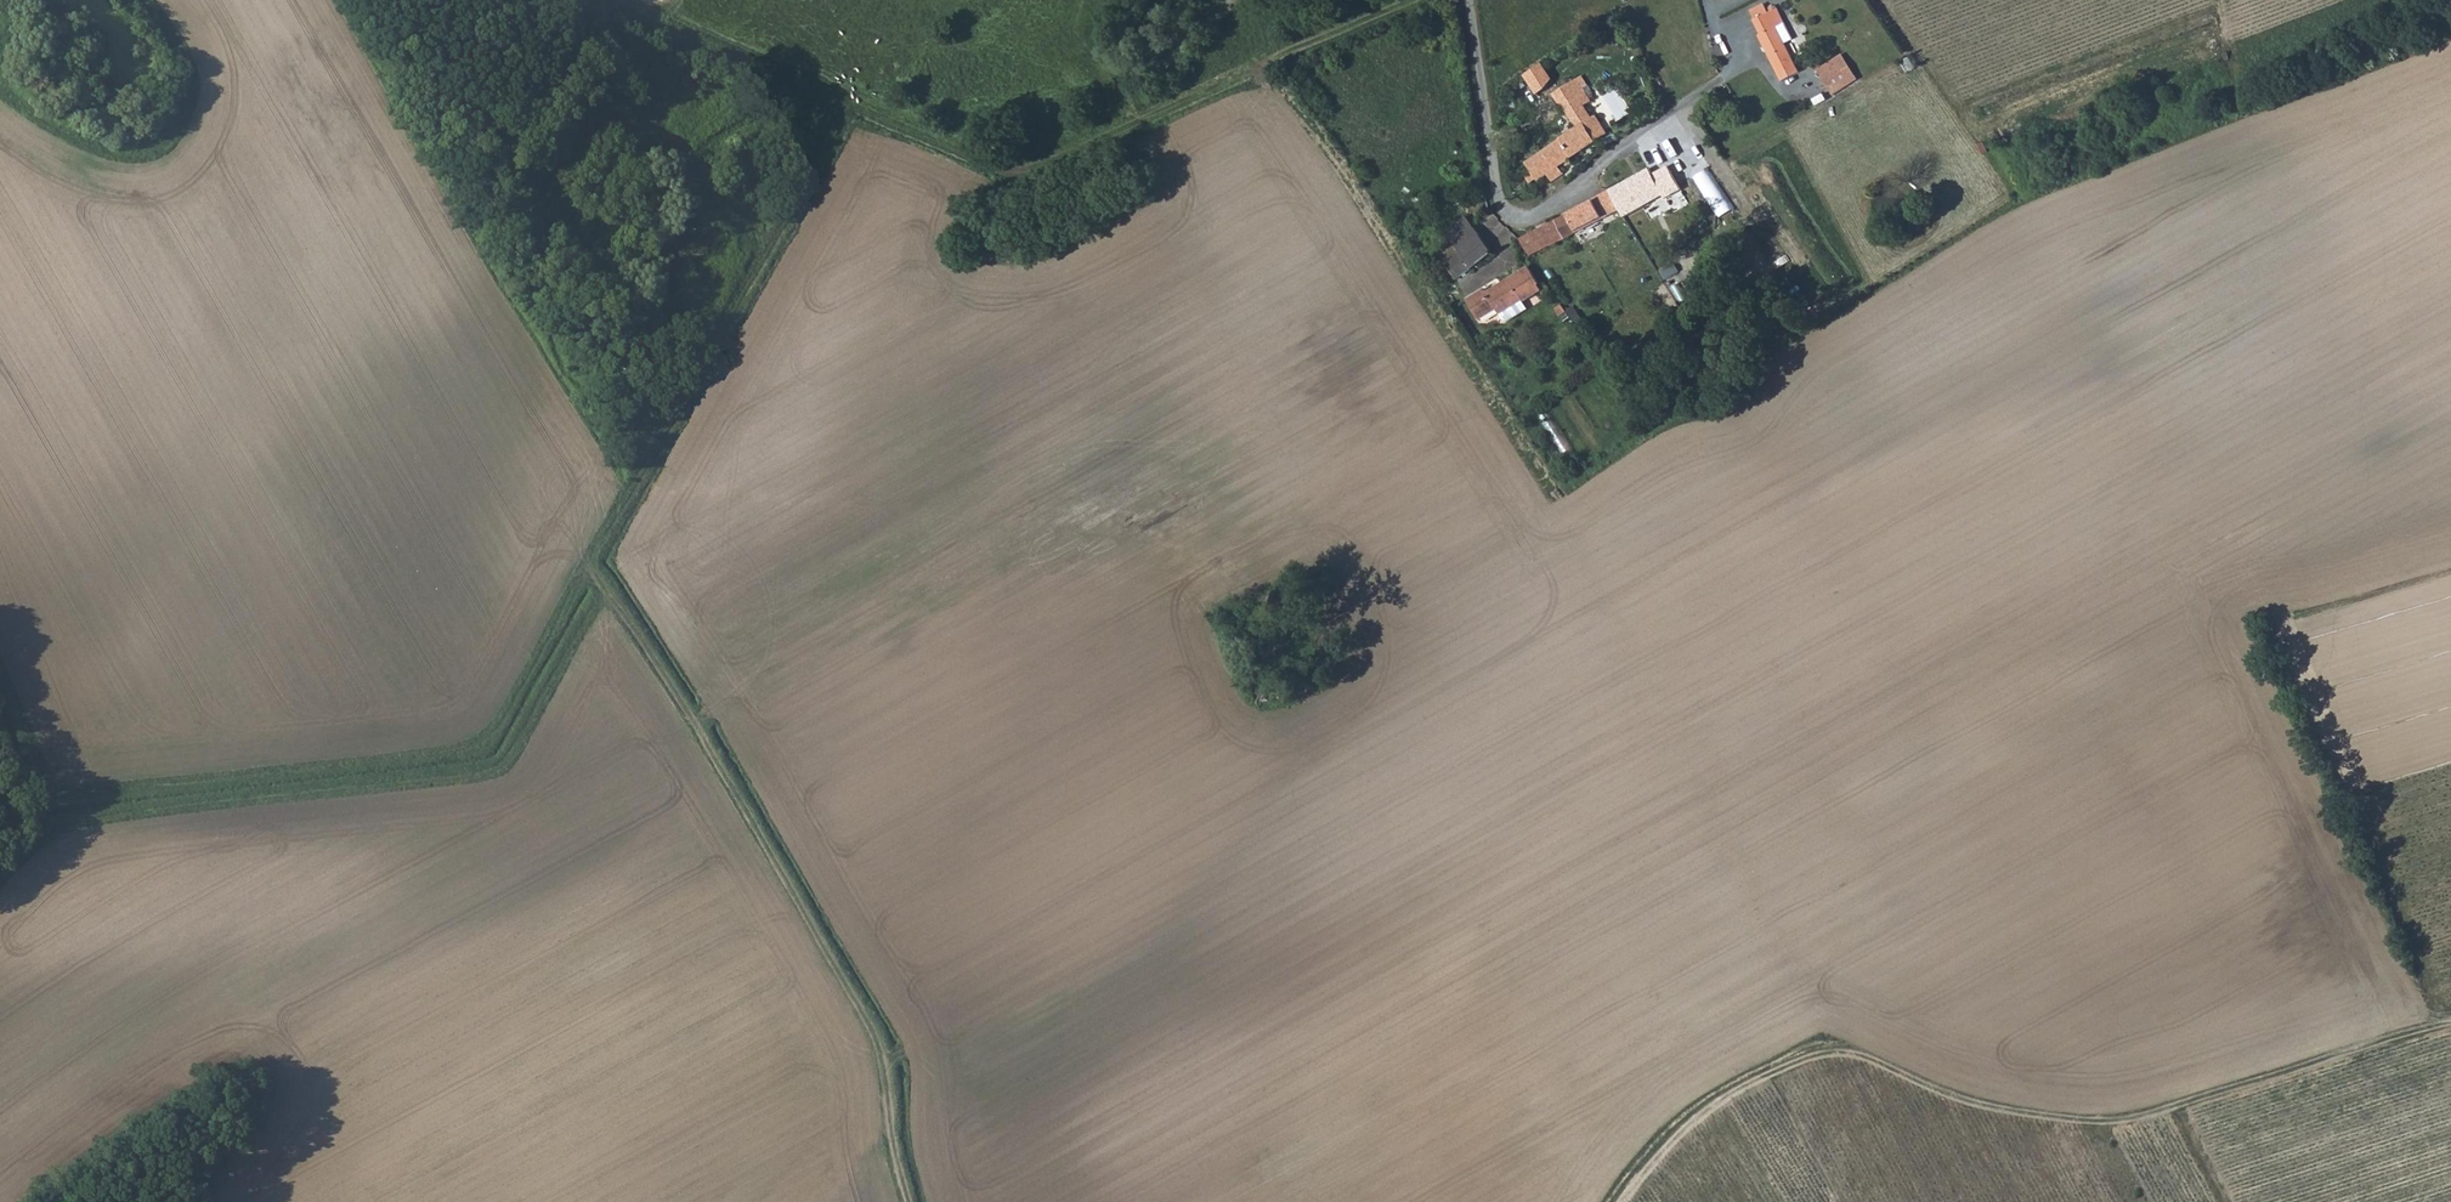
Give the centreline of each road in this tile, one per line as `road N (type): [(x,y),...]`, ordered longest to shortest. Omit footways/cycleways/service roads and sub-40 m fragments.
road 1 (track): [(1625,1201),(1690,1106),(1835,1050),(1974,1106),(2121,1122),(2450,1035)]
road 2 (track): [(908,1201),(893,1152),(888,1065),(844,974),(592,561)]
road 3 (unclassified): [(1468,0),(1497,195),(1518,217),(1546,210),(1725,79)]

